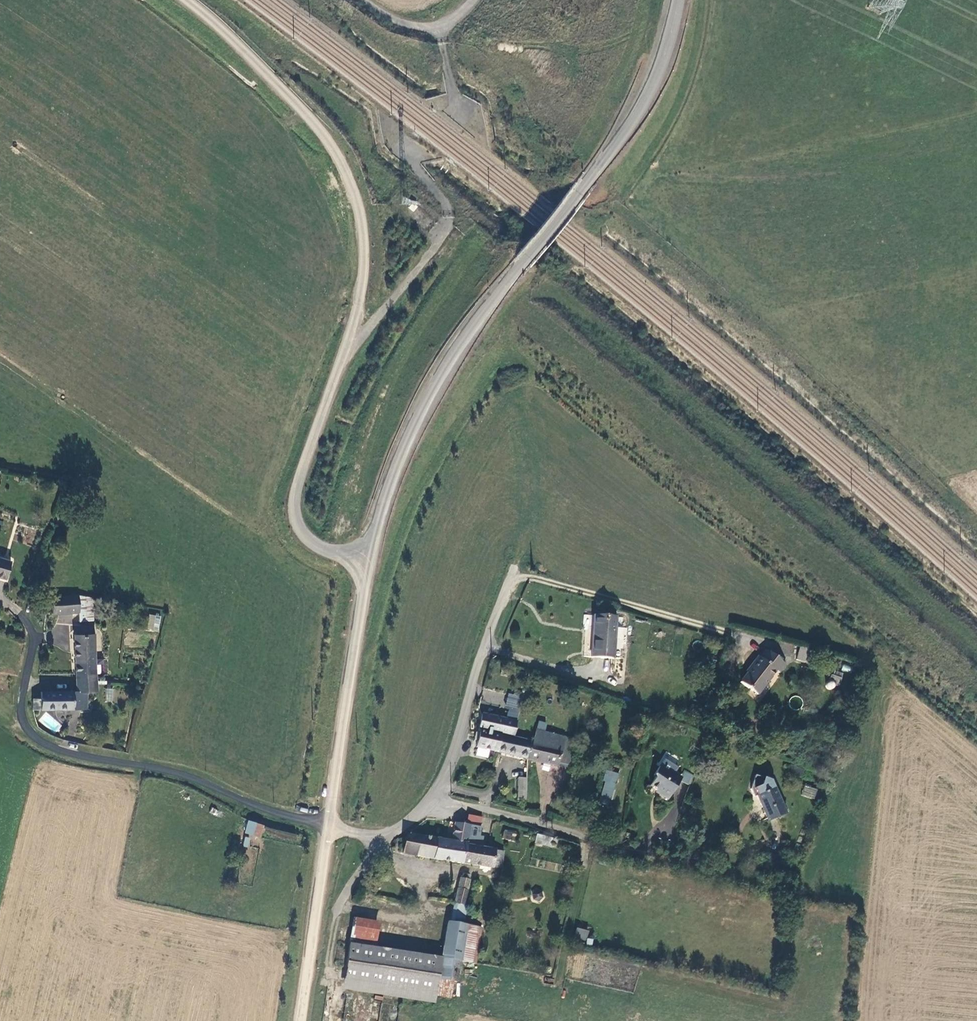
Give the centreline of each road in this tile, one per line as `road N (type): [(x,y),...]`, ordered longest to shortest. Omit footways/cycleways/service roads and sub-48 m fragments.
road 1 (track): [(976,644),(557,291),(528,293),(509,323),(503,362),(445,443),(384,579),(370,639),(352,659)]
road 2 (track): [(976,528),(618,208),(692,70),(702,0)]
road 3 (unclassified): [(364,562),(313,545),(292,515),(359,295),(360,217),(351,186),(324,136),(184,0)]
road 4 (track): [(520,305),(958,673)]
road 5 (unclassified): [(579,191),(451,352),(394,465),(364,562)]
road 6 (unclassified): [(34,630),(23,718),(38,742),(164,767),(327,826)]
road 7 (unclassified): [(512,570),(450,760),(428,799),(384,835),(327,826)]
road 8 (unclassified): [(364,562),(327,826)]
road 9 (track): [(734,632),(512,570)]
road 10 (unclassified): [(579,191),(655,86),(678,0)]
road 11 (unclassified): [(327,826),(302,1020)]

